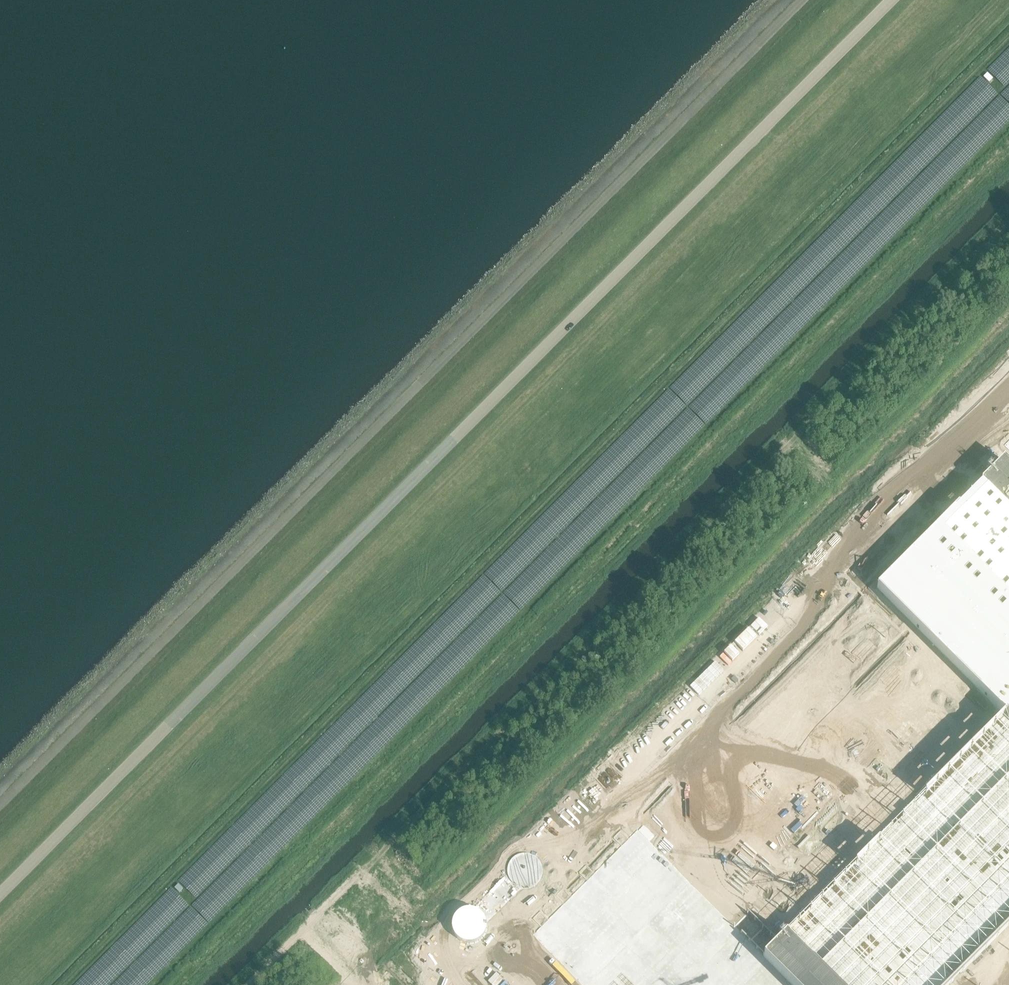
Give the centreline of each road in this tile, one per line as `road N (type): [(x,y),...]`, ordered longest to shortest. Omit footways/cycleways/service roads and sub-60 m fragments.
road 1 (tertiary): [(0,893),(888,0)]

